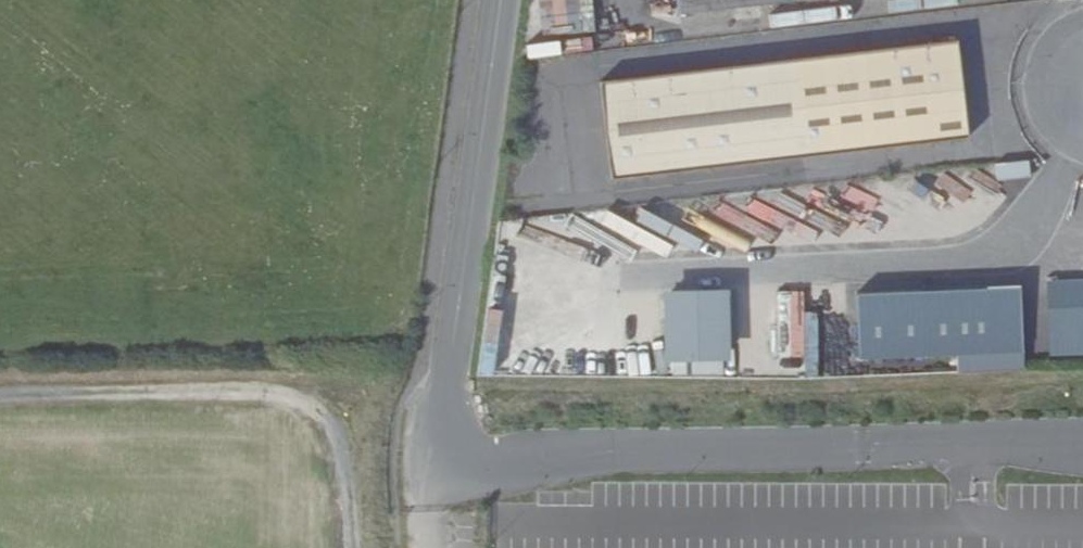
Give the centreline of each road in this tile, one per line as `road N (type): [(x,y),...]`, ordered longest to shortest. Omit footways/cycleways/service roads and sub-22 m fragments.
road 1 (track): [(1082,373),(442,383)]
road 2 (unclassified): [(497,0),(442,383),(434,547)]
road 3 (track): [(0,393),(442,383)]

